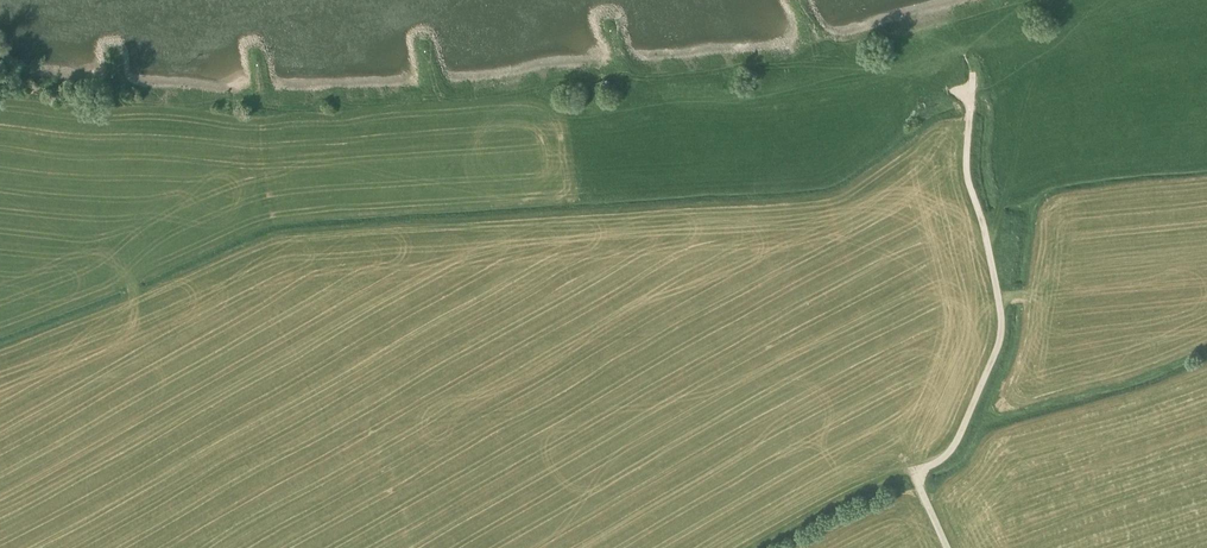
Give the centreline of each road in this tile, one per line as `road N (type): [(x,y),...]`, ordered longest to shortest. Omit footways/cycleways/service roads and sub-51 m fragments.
road 1 (unclassified): [(941,547),(914,493),(919,477),(938,474),(953,456),(994,357),(995,318),(966,167),(968,85)]

